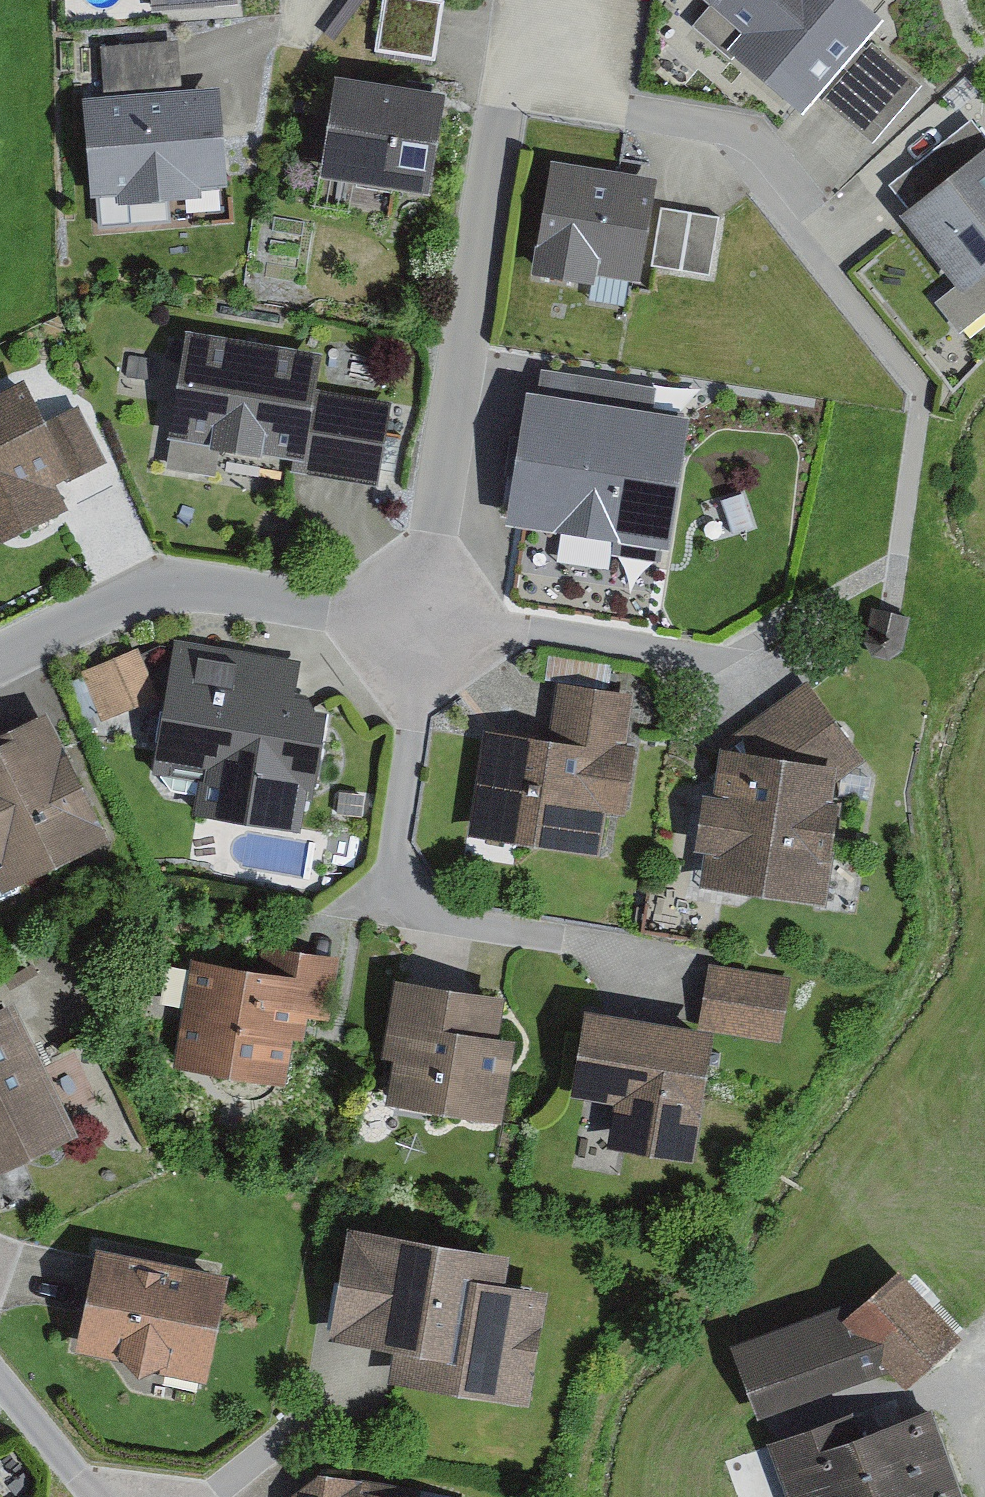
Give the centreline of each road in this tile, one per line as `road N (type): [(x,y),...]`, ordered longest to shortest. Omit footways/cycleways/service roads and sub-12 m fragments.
road 1 (residential): [(425,619),(520,0)]
road 2 (residential): [(680,959),(388,906),(425,619)]
road 3 (residential): [(0,662),(144,590),(174,584),(425,619)]
road 4 (residential): [(0,1378),(97,1496)]

